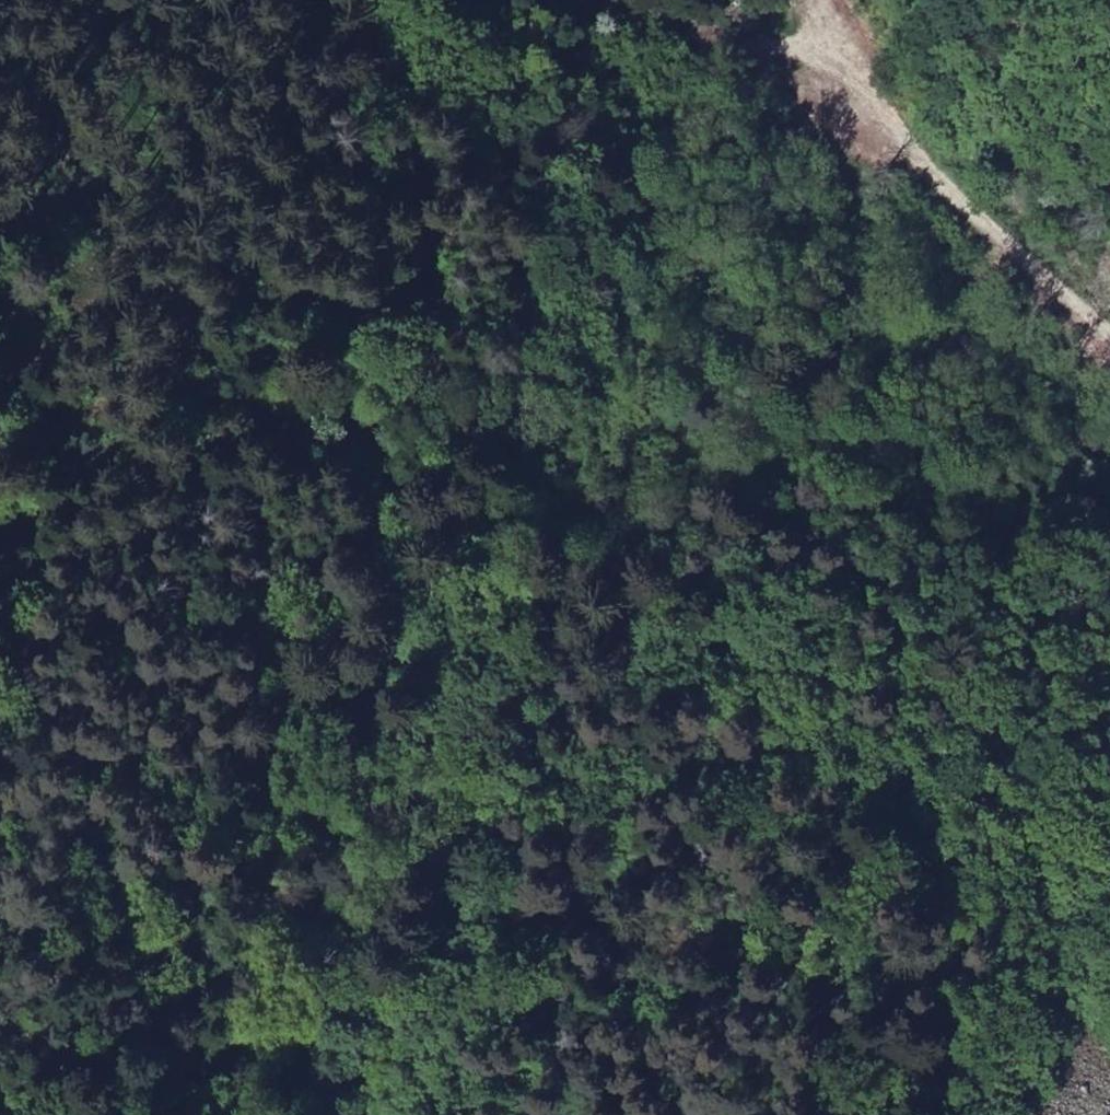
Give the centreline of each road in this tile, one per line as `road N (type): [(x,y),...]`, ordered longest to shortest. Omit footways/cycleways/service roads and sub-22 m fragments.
road 1 (track): [(1109,326),(844,77),(719,0)]

